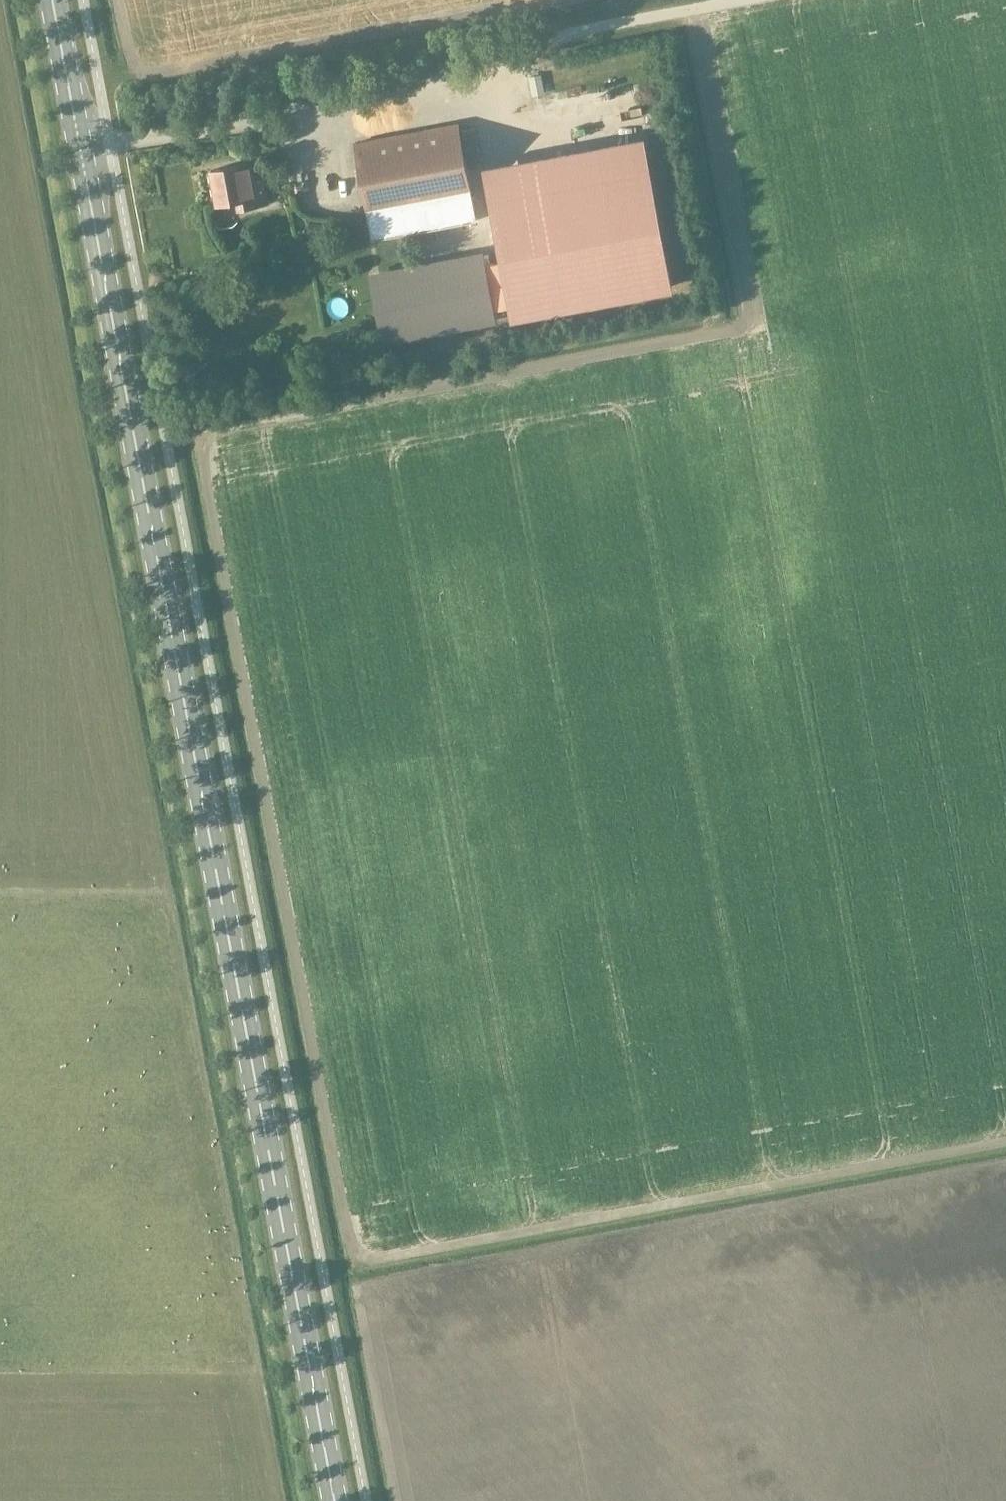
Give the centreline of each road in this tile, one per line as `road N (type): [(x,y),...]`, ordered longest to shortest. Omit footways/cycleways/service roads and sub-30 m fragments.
road 1 (secondary): [(334,1500),(53,0)]
road 2 (track): [(731,0),(515,40),(470,86)]

